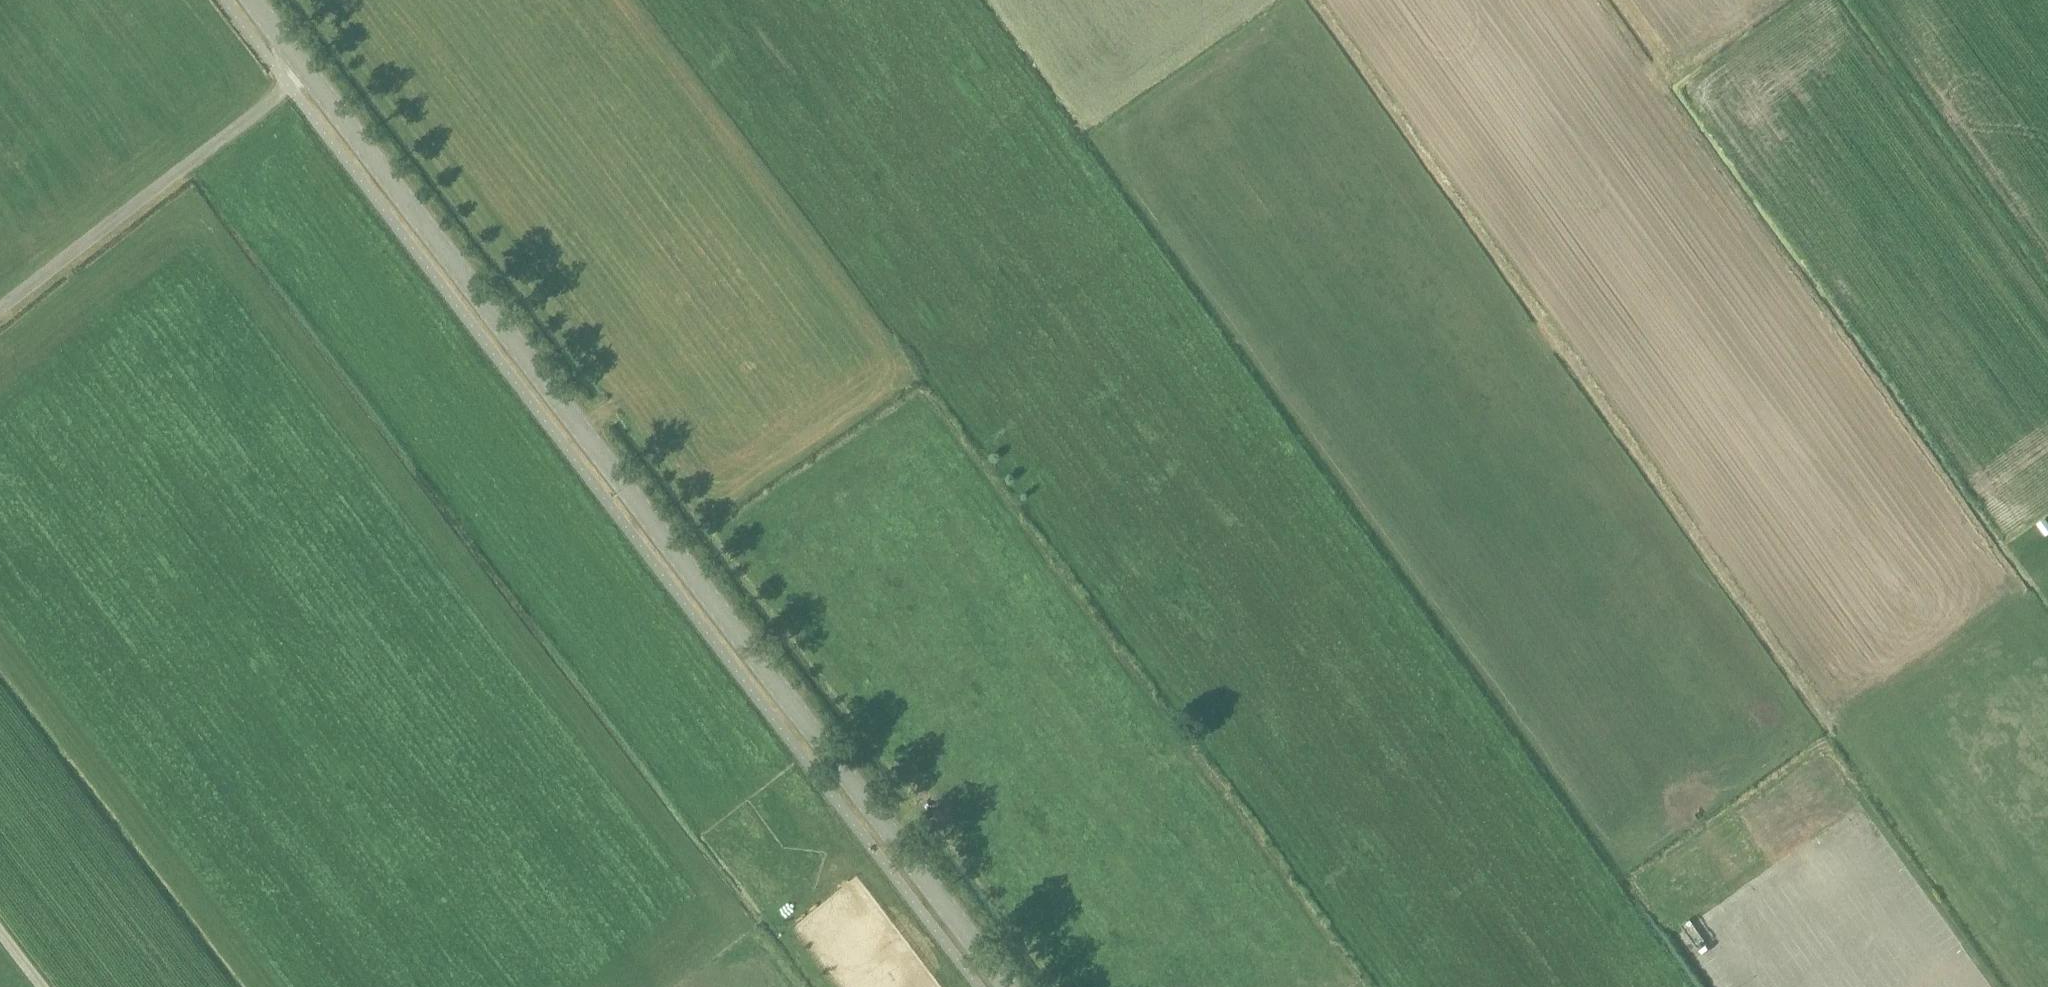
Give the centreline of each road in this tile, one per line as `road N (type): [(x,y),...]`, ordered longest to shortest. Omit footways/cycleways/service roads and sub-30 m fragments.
road 1 (tertiary): [(1008,986),(249,0)]

